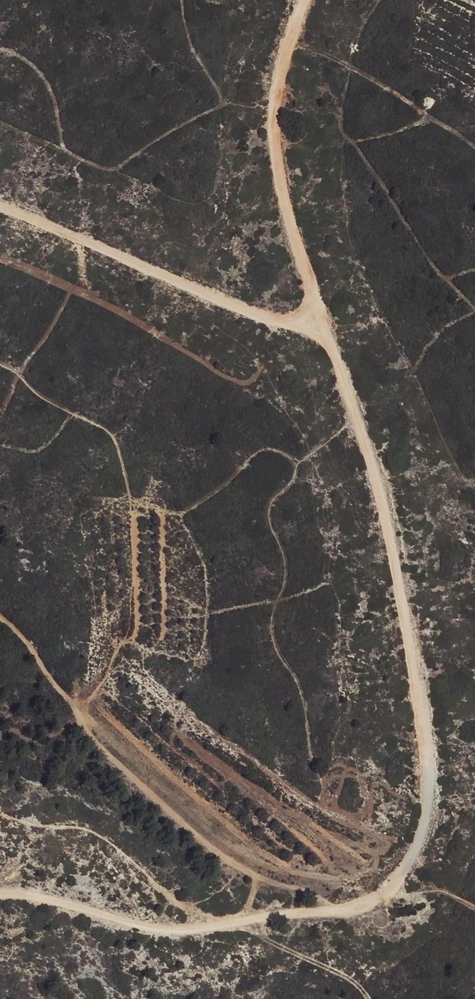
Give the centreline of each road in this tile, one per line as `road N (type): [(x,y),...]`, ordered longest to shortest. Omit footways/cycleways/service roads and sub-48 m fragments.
road 1 (track): [(262,922),(379,897),(408,862),(429,808),(431,719),(403,571),(383,488),(325,335)]
road 2 (track): [(0,201),(325,335)]
road 3 (track): [(325,335),(276,170),(273,112),(288,35),(305,0)]
road 4 (track): [(0,892),(140,923),(262,922)]

